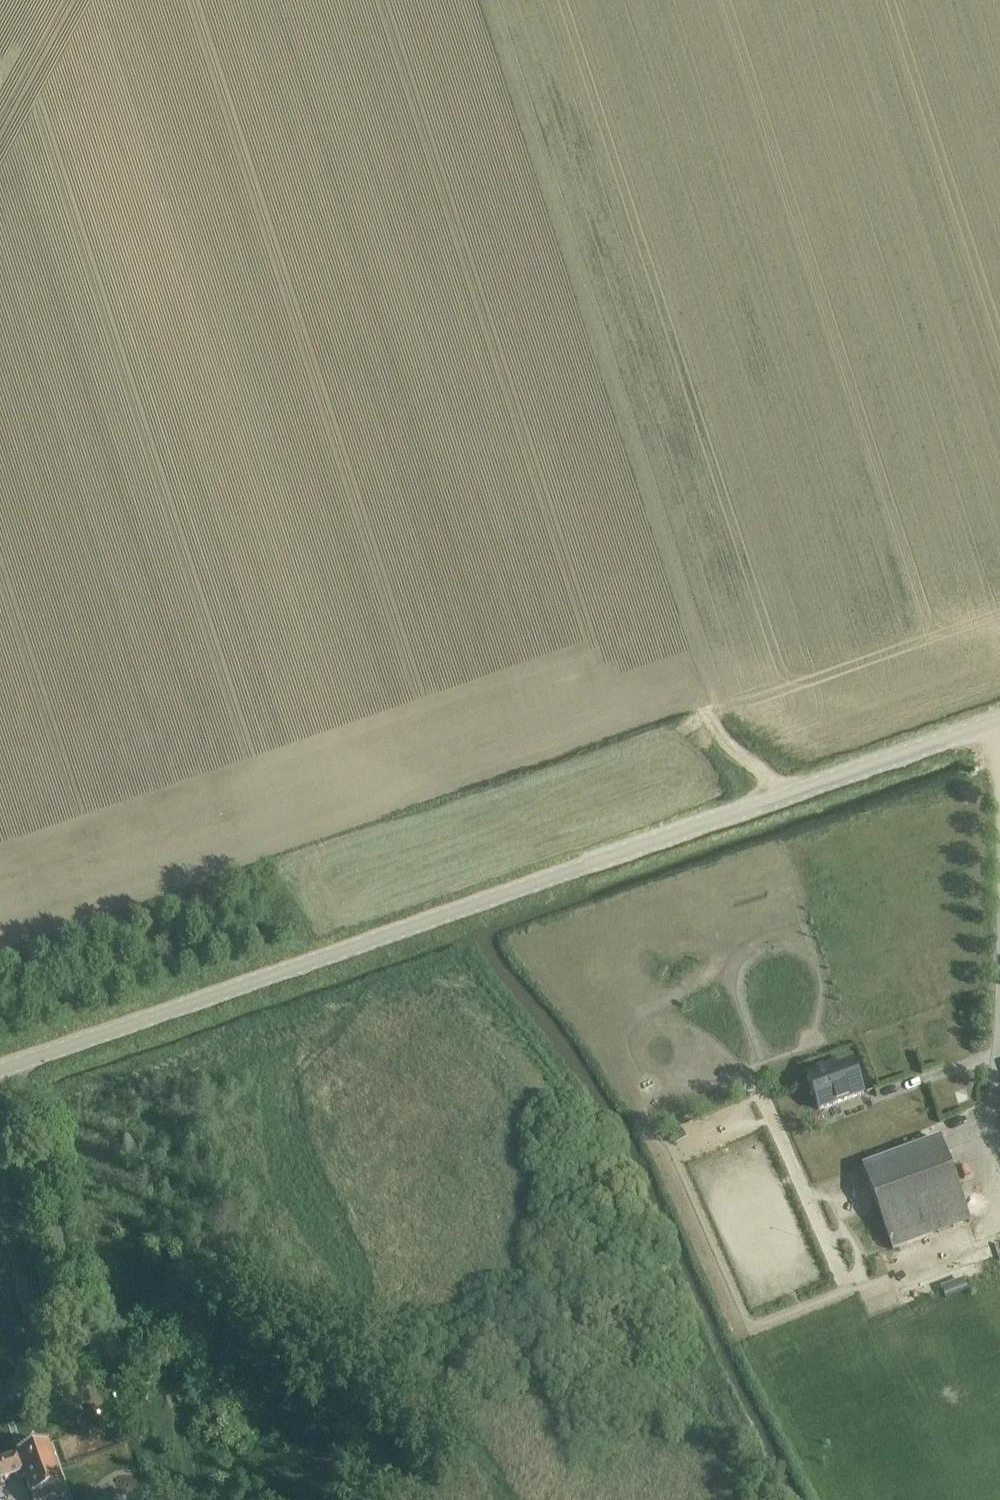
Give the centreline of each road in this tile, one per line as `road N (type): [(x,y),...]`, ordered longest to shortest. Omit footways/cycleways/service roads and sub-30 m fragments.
road 1 (tertiary): [(0,1069),(999,720)]

